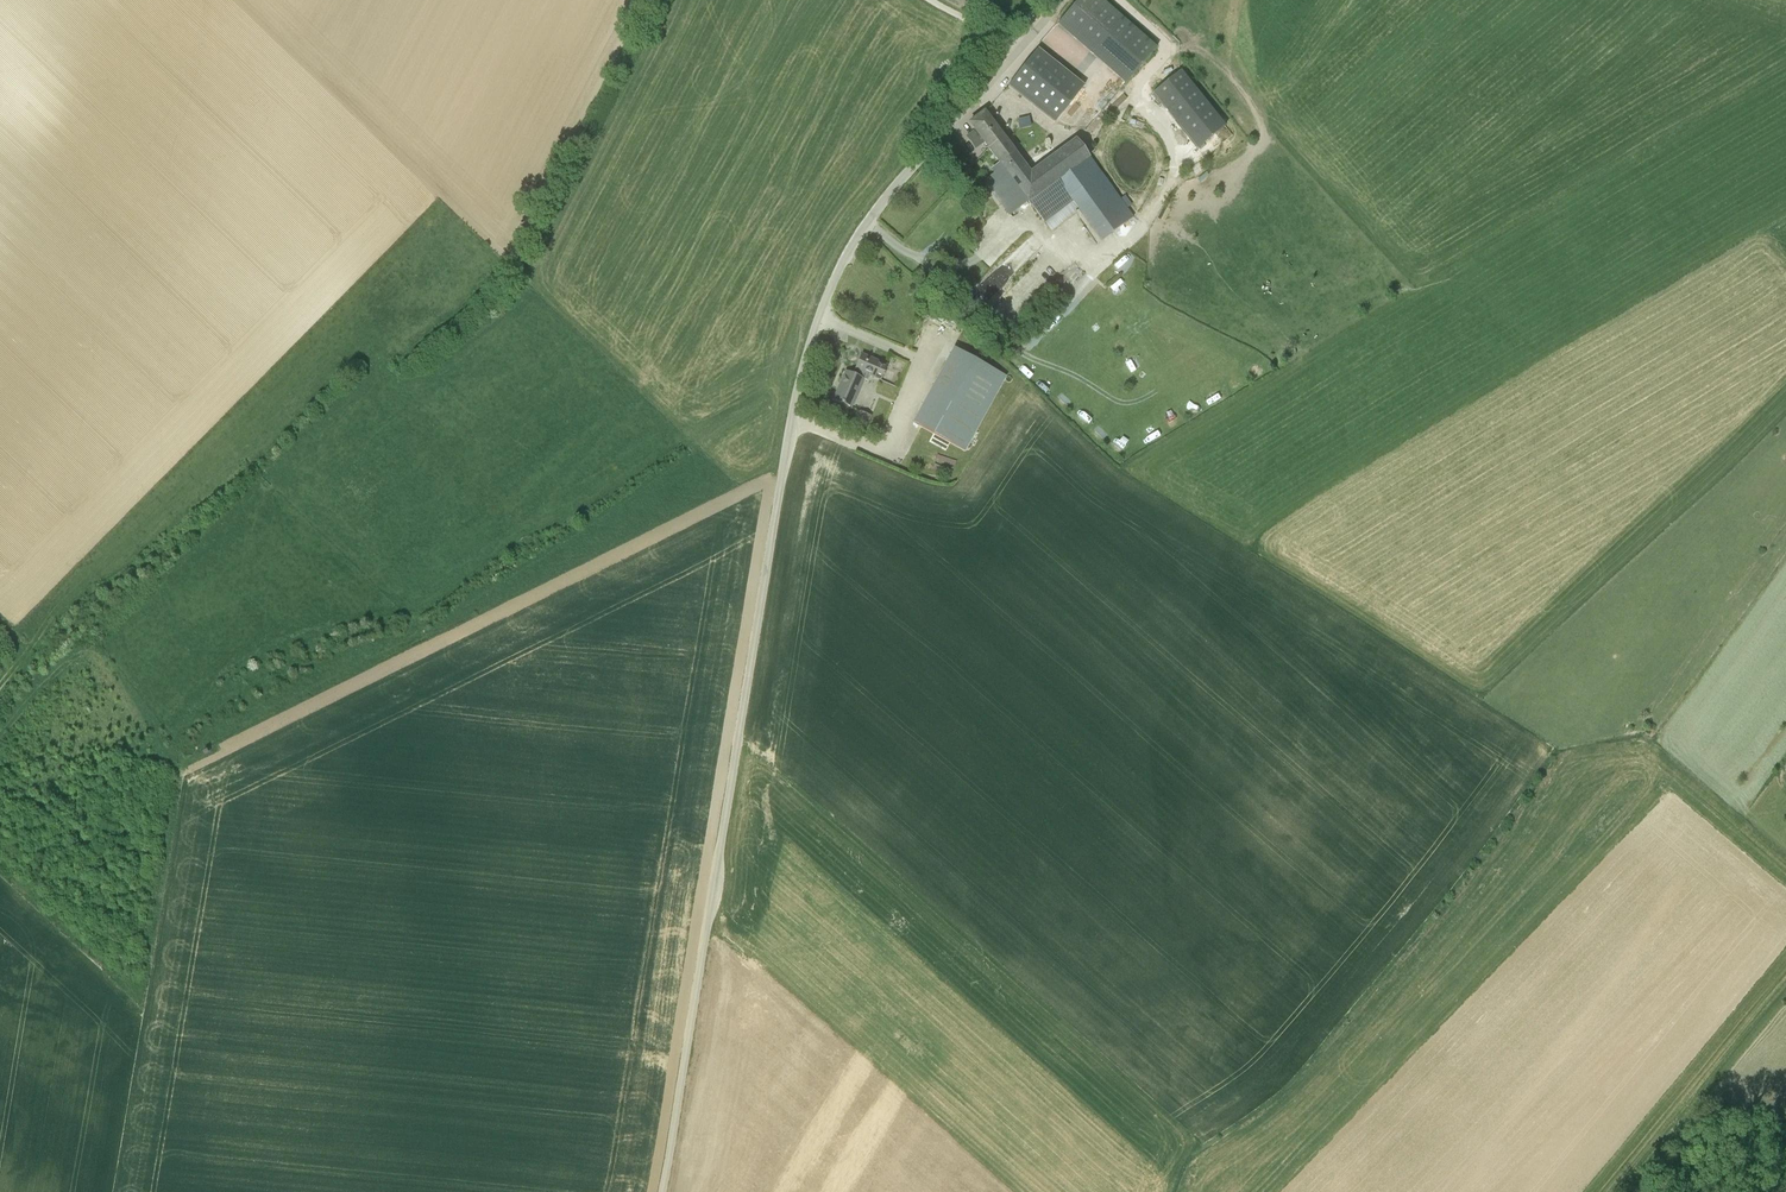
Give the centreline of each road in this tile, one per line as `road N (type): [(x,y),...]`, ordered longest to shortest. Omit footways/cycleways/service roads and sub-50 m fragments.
road 1 (unclassified): [(662,1191),(793,412),(813,331),(875,211),(1060,0)]

